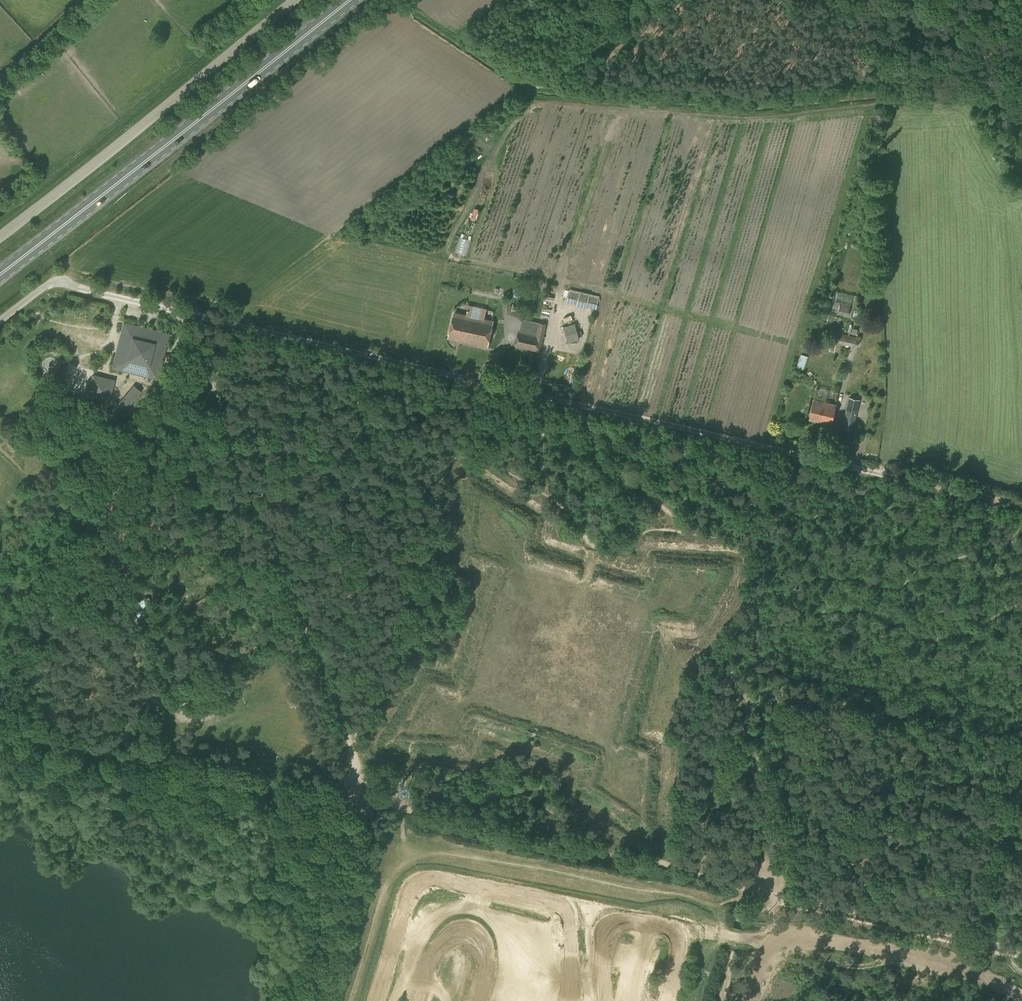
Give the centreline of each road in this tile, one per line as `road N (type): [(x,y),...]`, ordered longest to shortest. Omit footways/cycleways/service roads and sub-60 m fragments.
road 1 (unclassified): [(875,471),(61,282),(0,320)]
road 2 (primary): [(0,273),(347,0)]
road 3 (unclassified): [(0,236),(296,0)]
road 4 (track): [(365,802),(0,728)]
road 5 (track): [(365,802),(236,456)]
road 6 (track): [(981,941),(653,859)]
road 7 (track): [(653,859),(518,839),(401,806)]
road 8 (track): [(446,466),(432,471),(274,447),(236,456)]
road 9 (track): [(320,1000),(357,878),(365,802)]
road 10 (track): [(236,456),(174,310)]
road 11 (track): [(1021,506),(875,471)]

